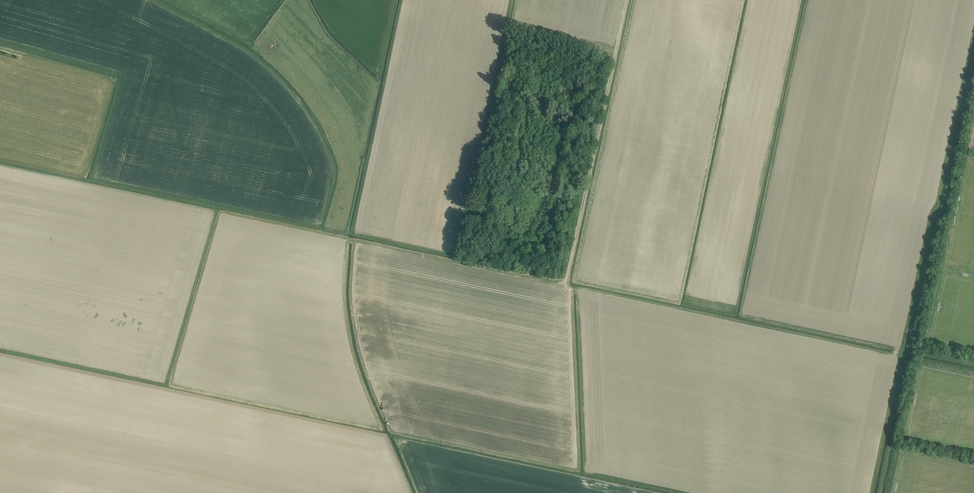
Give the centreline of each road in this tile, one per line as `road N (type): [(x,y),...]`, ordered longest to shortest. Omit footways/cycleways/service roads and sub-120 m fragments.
road 1 (track): [(351,241),(566,287),(627,0)]

